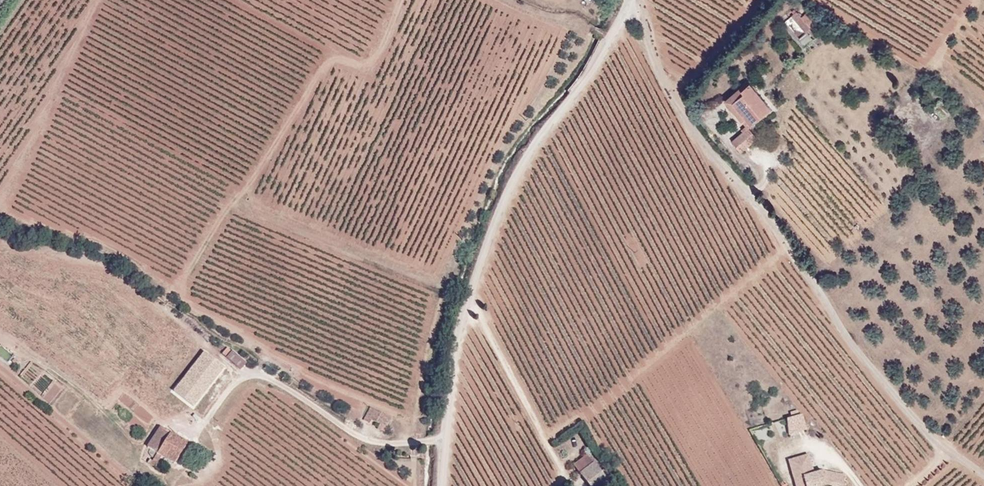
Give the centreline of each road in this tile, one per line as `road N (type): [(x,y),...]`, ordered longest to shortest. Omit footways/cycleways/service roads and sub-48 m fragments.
road 1 (unclassified): [(639,0),(650,52),(697,132),(780,228),(860,355),(918,425),(983,478)]
road 2 (tertiary): [(630,0),(503,179),(453,321),(442,485)]
road 3 (track): [(206,427),(237,384),(252,377),(271,380),(368,443),(446,441)]

